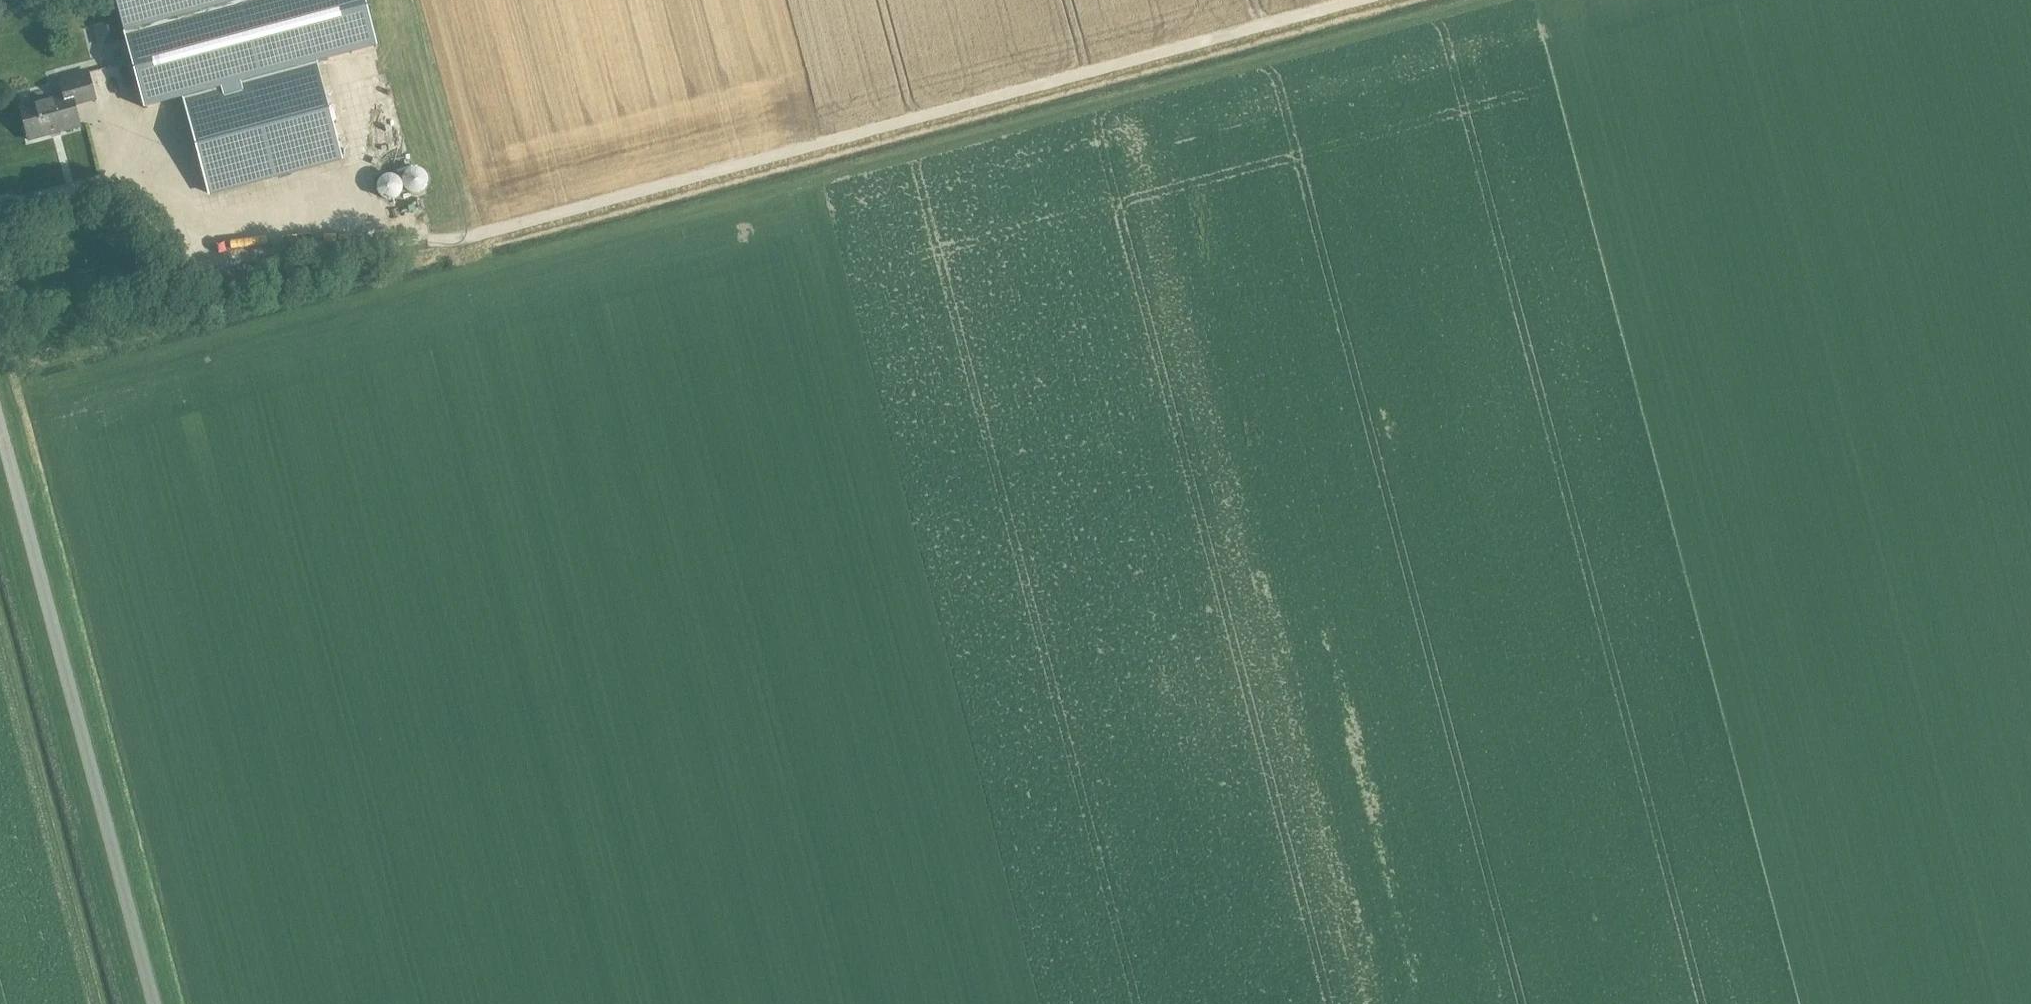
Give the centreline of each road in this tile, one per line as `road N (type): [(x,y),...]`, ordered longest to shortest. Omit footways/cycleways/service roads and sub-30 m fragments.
road 1 (track): [(1361,0),(442,243),(330,206)]
road 2 (unclassified): [(0,422),(154,1003)]

